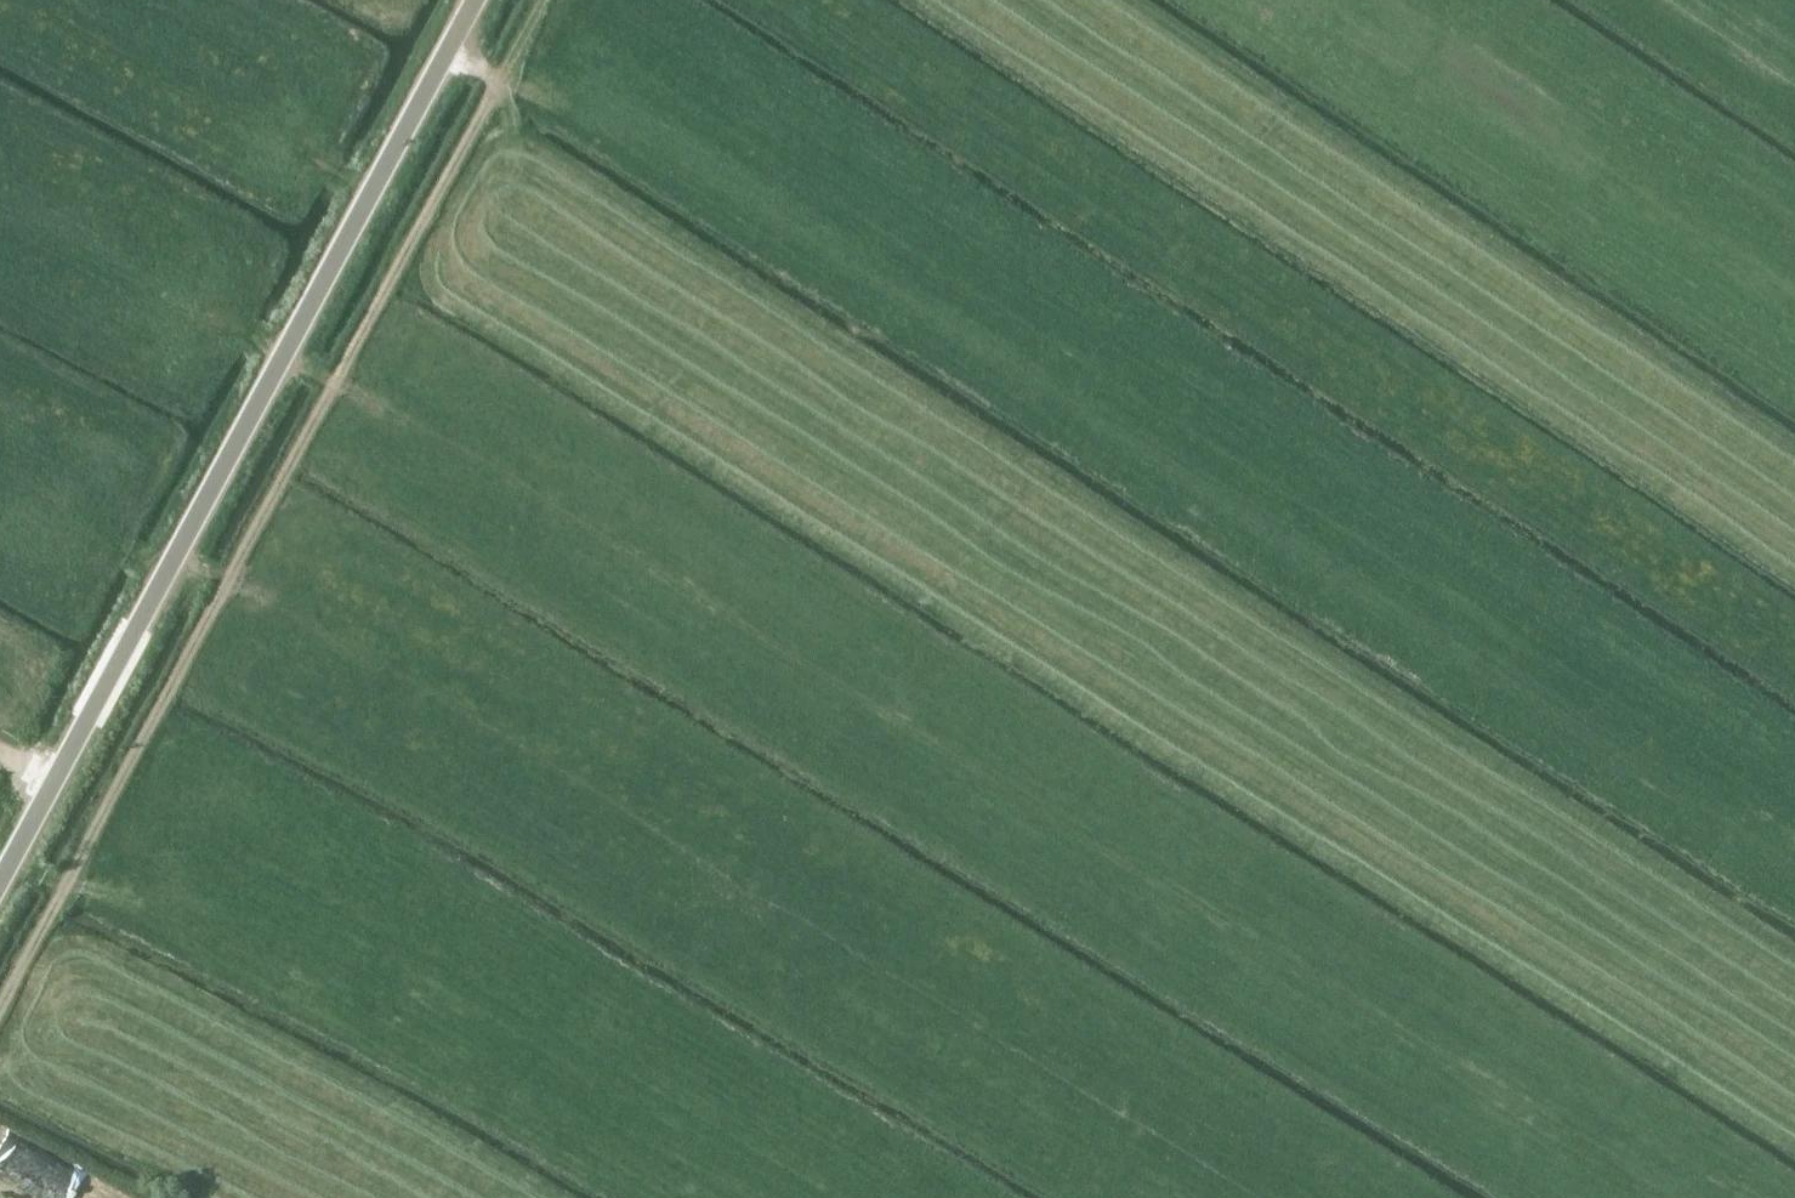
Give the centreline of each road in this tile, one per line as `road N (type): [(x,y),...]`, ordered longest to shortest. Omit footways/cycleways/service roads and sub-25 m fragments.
road 1 (unclassified): [(0,886),(475,0)]

